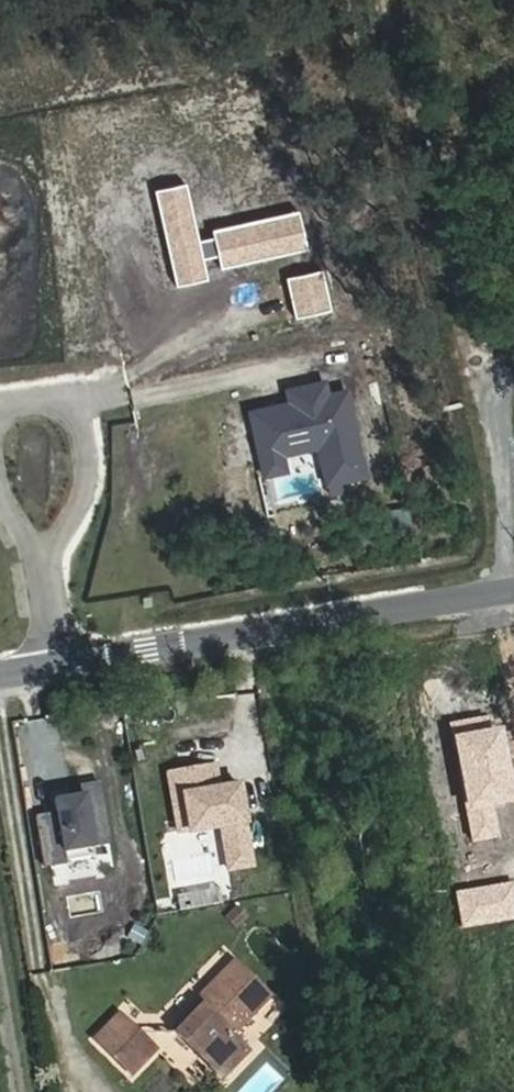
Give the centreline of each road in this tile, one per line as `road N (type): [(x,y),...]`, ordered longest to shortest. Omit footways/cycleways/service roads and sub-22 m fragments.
road 1 (track): [(513,565),(414,0)]
road 2 (residential): [(513,593),(0,679)]

